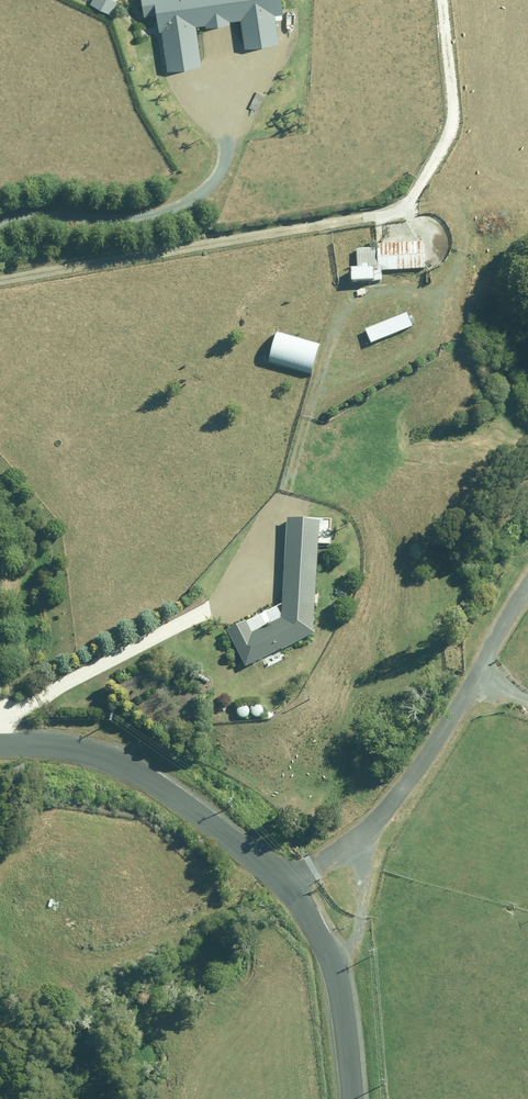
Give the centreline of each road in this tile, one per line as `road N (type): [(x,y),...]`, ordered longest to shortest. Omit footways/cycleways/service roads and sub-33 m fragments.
road 1 (unclassified): [(303,884),(351,854),(392,806),(527,595)]
road 2 (unclassified): [(0,736),(80,745),(215,817),(303,884)]
road 3 (unclassified): [(303,884),(342,978),(354,1098)]

